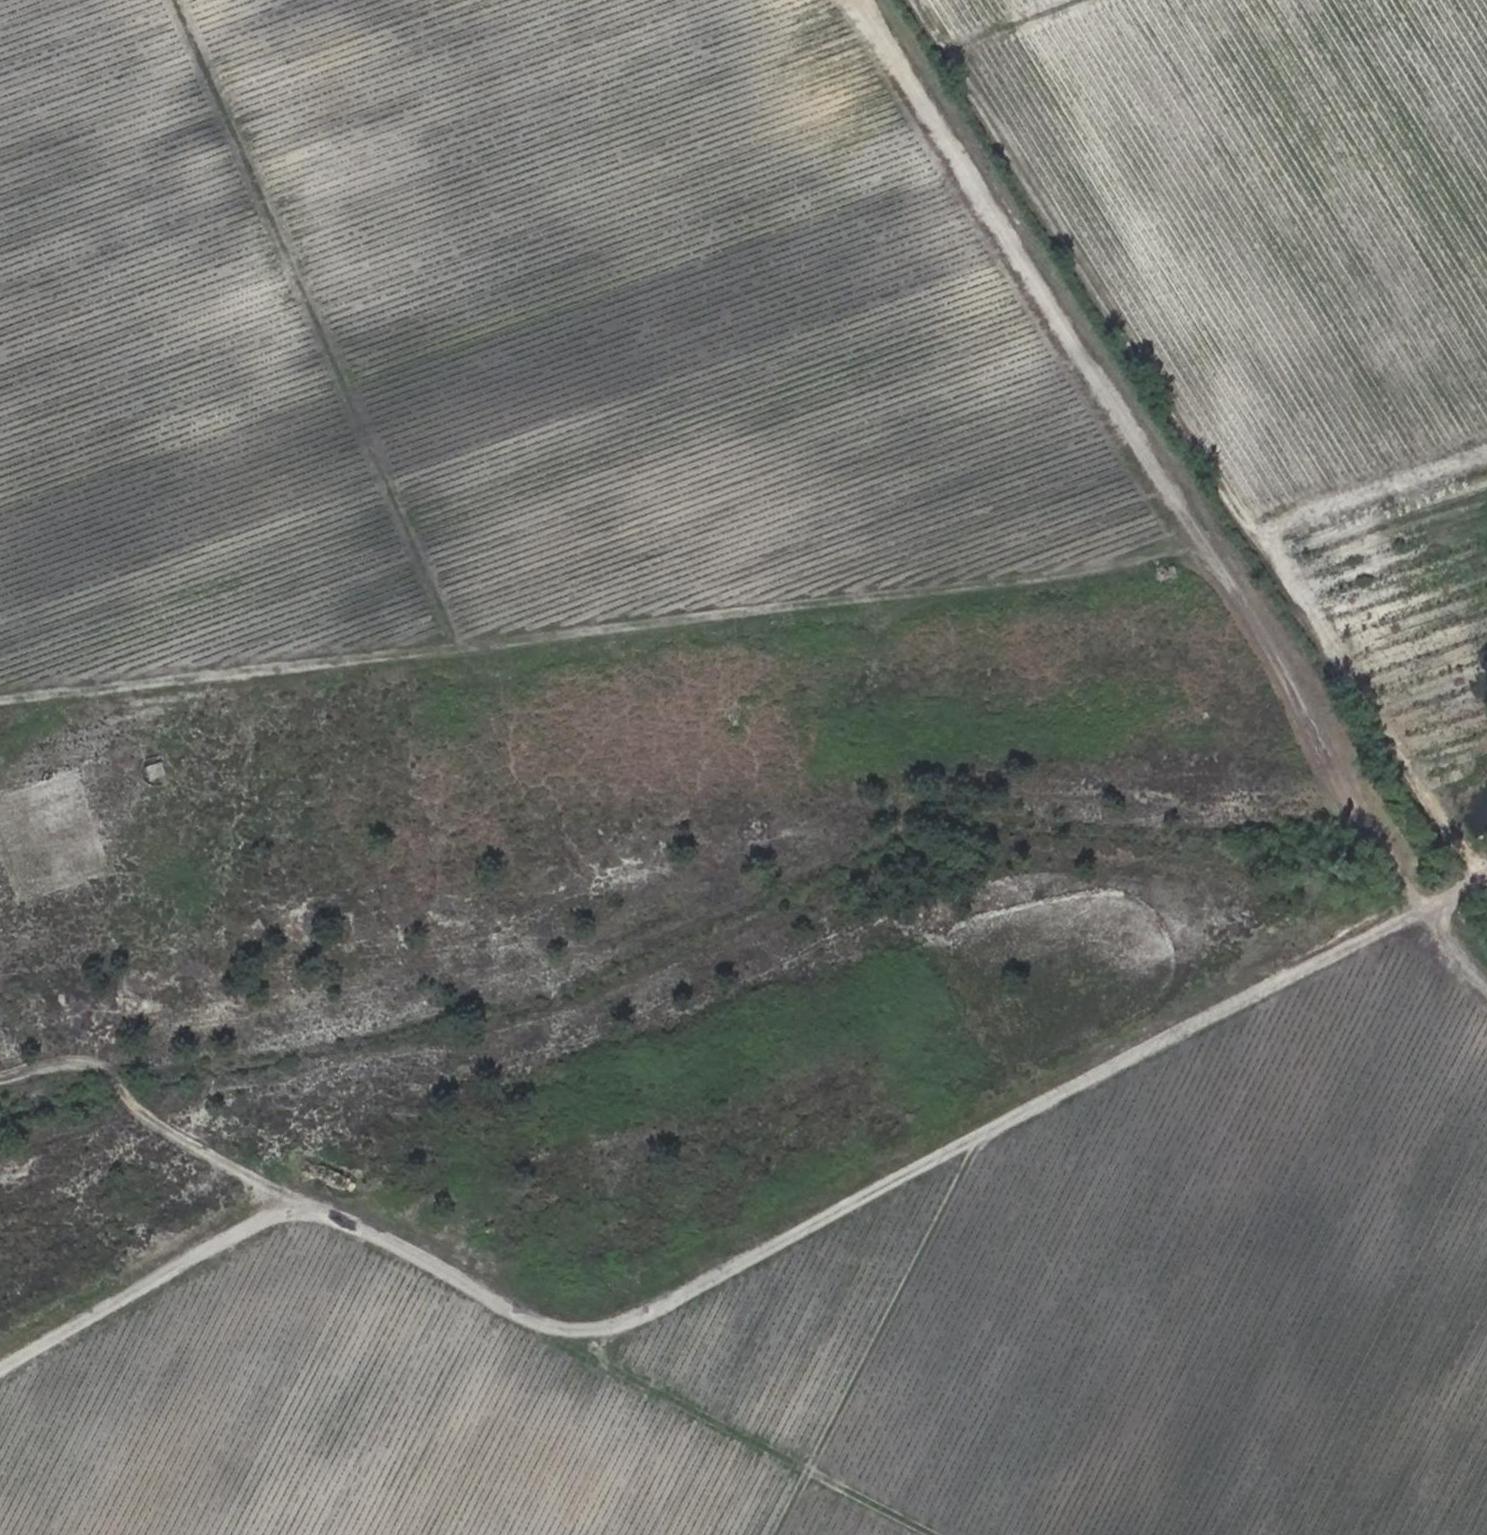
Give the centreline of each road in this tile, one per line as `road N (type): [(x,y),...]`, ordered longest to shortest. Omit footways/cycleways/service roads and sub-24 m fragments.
road 1 (track): [(1486,890),(1265,541),(1239,517),(914,0)]

